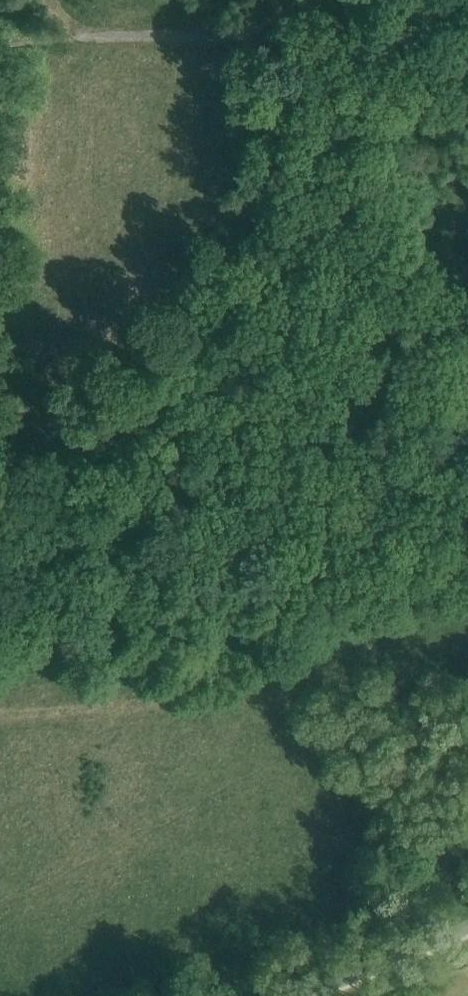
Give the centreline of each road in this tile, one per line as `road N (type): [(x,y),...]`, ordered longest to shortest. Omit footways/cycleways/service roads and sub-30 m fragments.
road 1 (unclassified): [(302,995),(467,927)]

